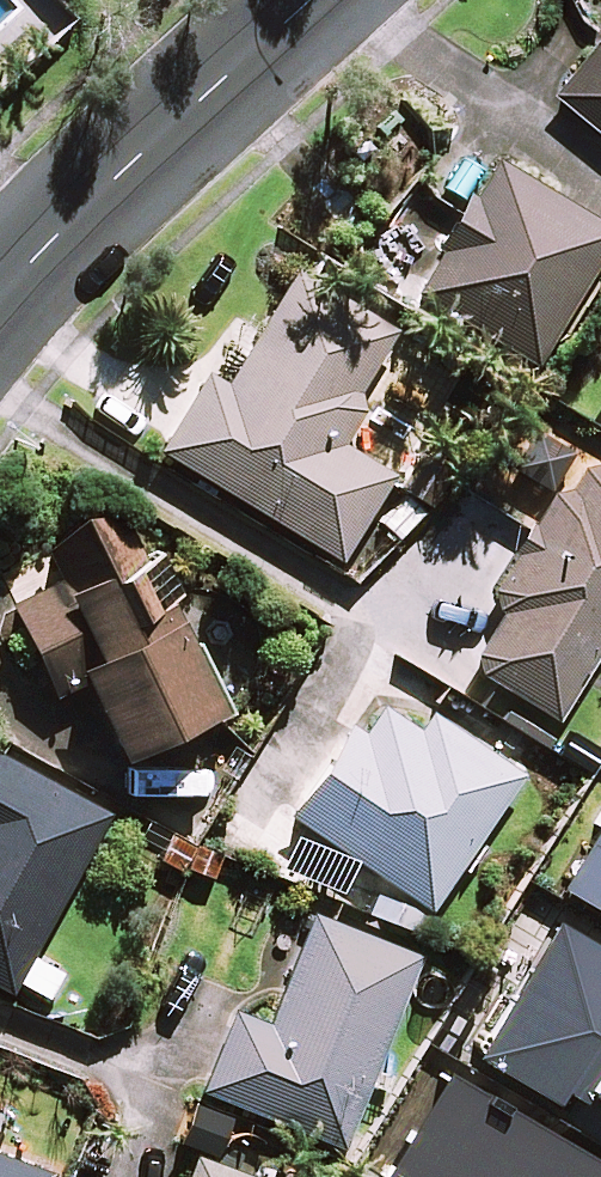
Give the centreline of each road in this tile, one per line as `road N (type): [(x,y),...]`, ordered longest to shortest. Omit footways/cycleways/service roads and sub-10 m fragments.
road 1 (secondary): [(0,298),(314,0)]

